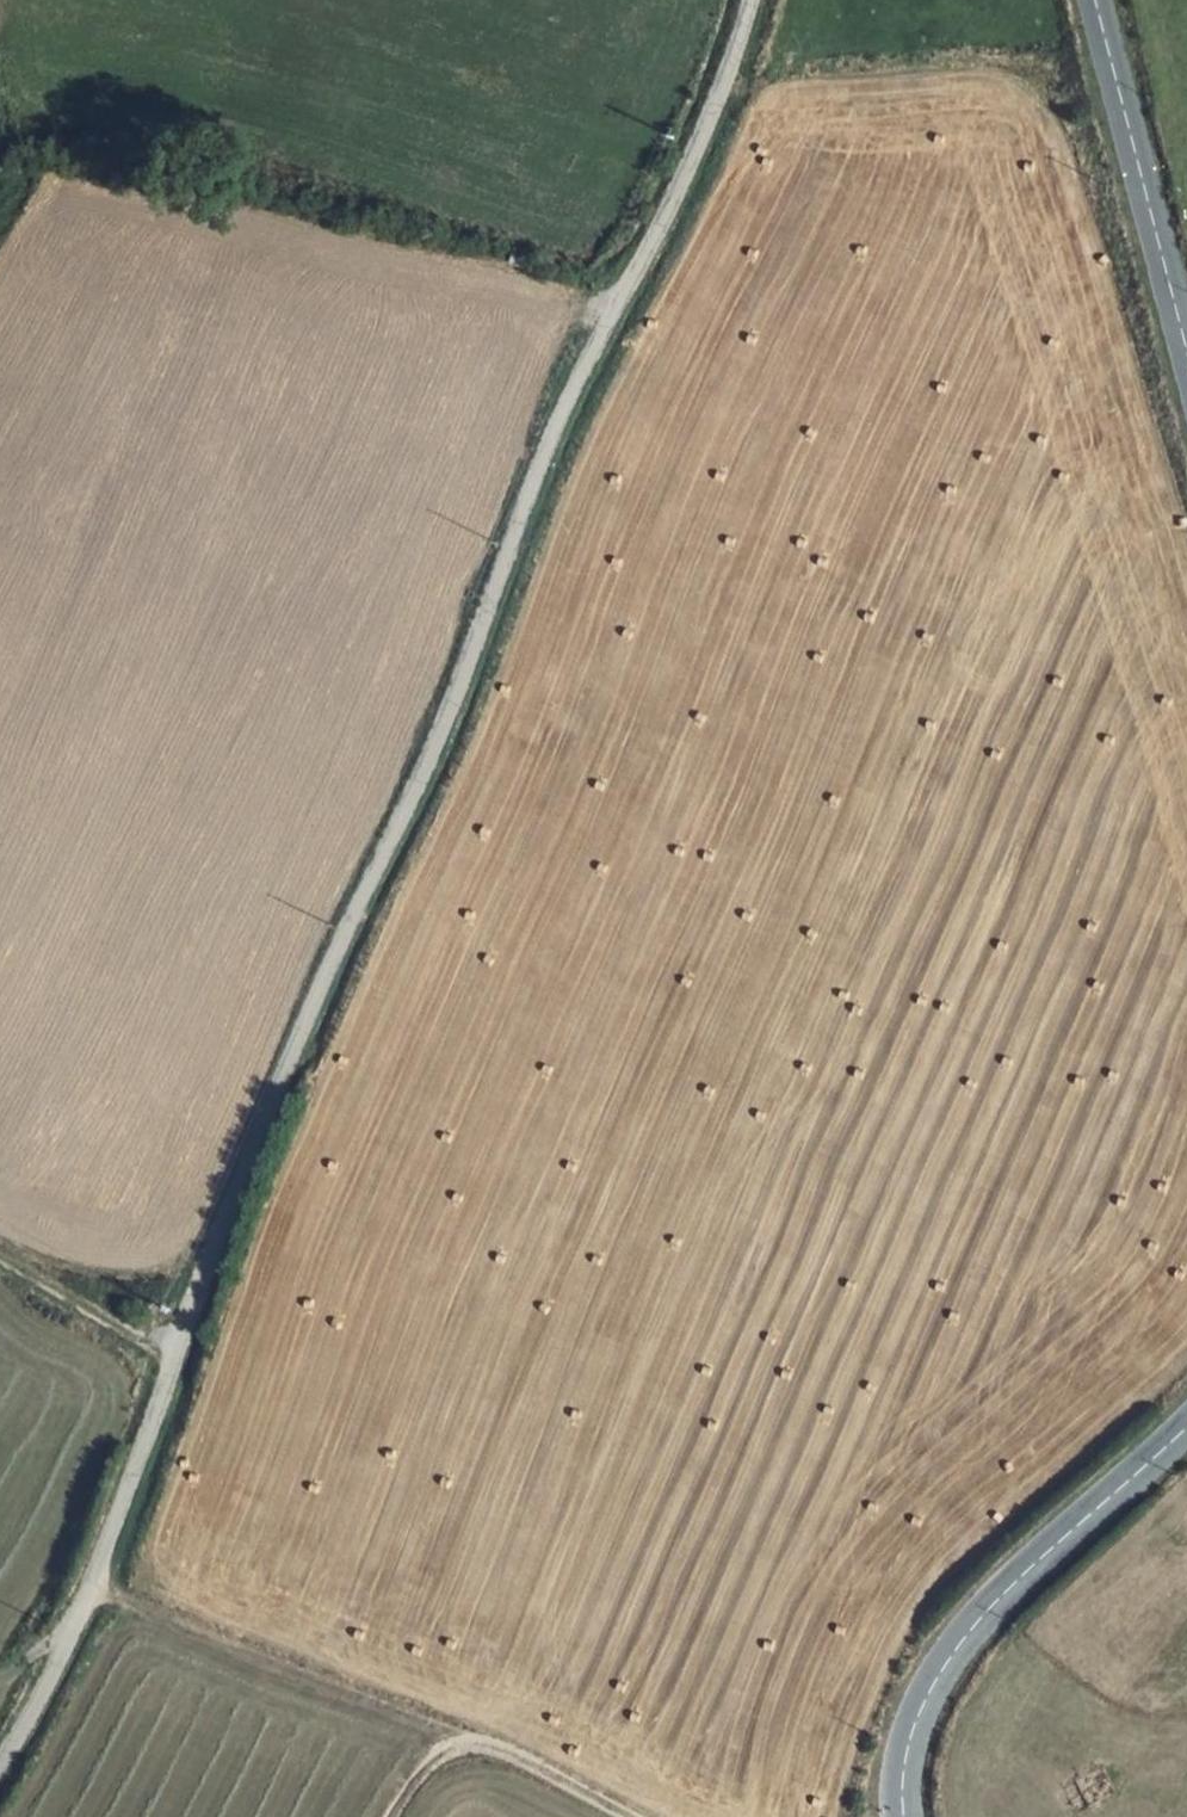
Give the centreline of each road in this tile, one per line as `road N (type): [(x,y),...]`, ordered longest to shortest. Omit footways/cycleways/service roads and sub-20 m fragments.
road 1 (tertiary): [(903,1816),(903,1764),(935,1681),(983,1619),(1186,1433)]
road 2 (unclassified): [(172,1347),(94,1586),(0,1750)]
road 3 (track): [(462,1740),(234,1659),(94,1586)]
road 4 (tertiary): [(1186,340),(1098,0)]
road 5 (track): [(172,1347),(0,1251)]
road 6 (track): [(626,1816),(489,1744),(462,1740)]

